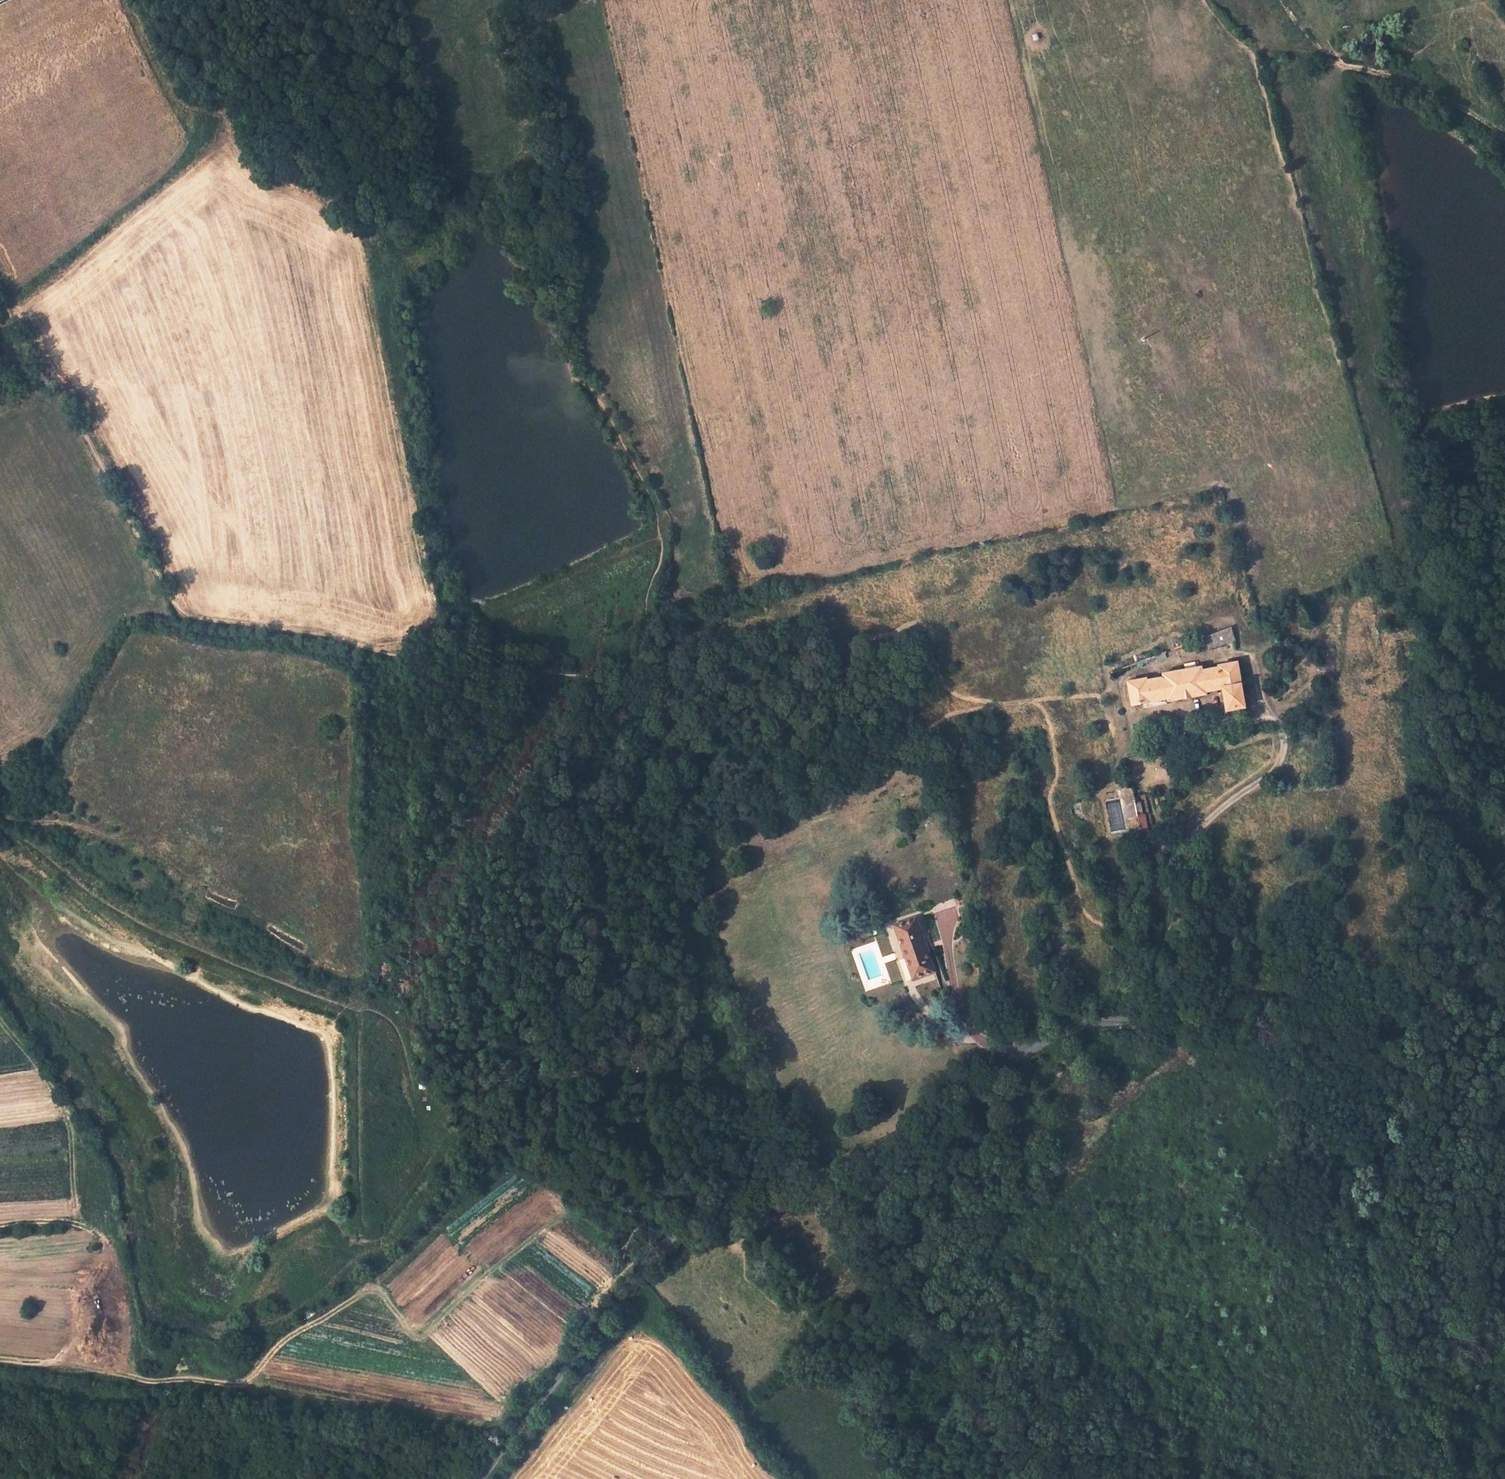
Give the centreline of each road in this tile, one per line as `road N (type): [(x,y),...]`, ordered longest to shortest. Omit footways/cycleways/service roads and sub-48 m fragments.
road 1 (track): [(0,306),(44,393),(66,401),(186,626),(268,625),(676,696),(758,797),(946,738),(1025,1055)]
road 2 (residential): [(1504,962),(1389,1038),(1282,1021),(1067,1031),(925,1127),(683,1229),(481,1478)]
road 3 (track): [(1249,725),(1277,726),(1284,751),(1277,768),(1165,858),(1159,879),(1176,1025)]
road 4 (track): [(676,696),(616,550)]

